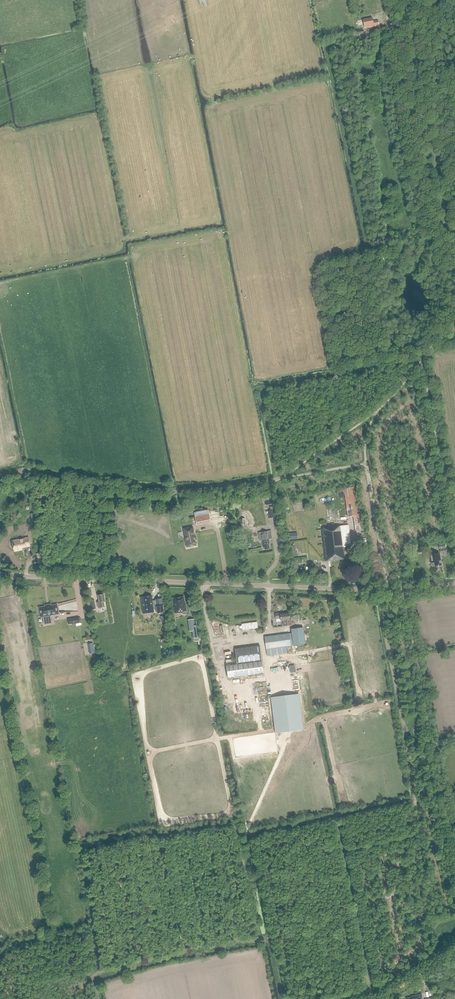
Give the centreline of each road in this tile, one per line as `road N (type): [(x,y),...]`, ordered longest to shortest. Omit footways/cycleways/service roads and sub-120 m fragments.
road 1 (unclassified): [(0,575),(402,591),(454,583)]

